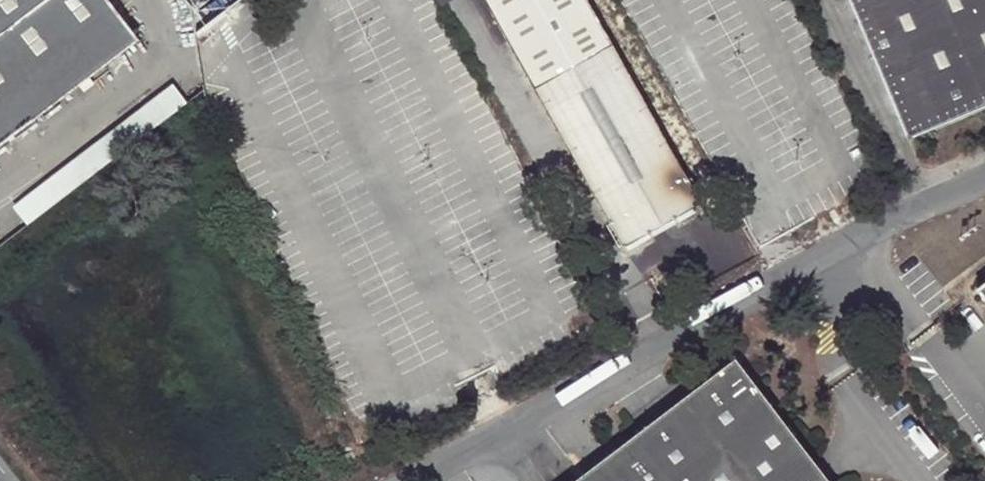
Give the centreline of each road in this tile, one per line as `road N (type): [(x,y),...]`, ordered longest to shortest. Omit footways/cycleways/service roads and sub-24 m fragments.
road 1 (unclassified): [(417,480),(852,240),(984,181)]

